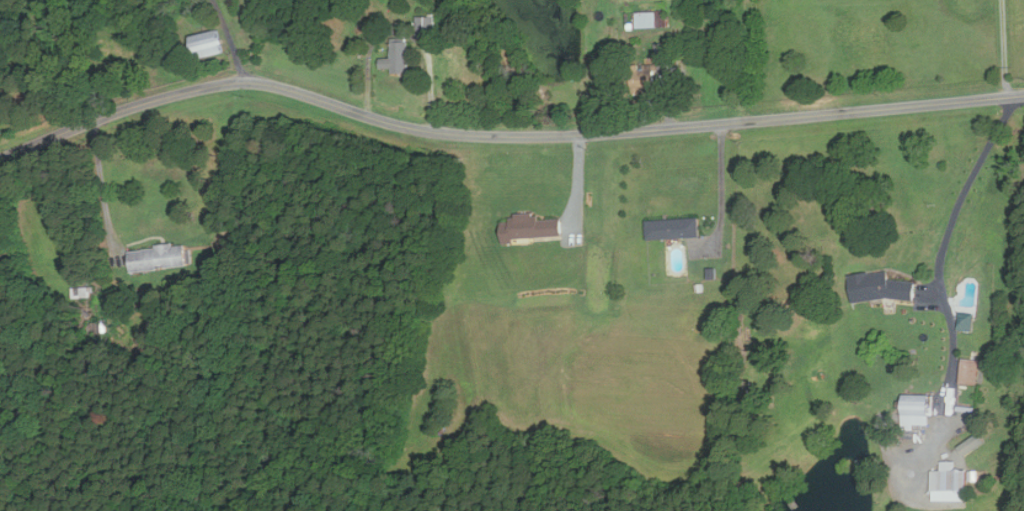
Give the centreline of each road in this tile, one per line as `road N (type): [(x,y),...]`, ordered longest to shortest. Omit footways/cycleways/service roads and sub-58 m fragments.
road 1 (residential): [(0,160),(77,124),(221,85),(288,90),(423,132),(479,138),(667,130),(1023,96)]

